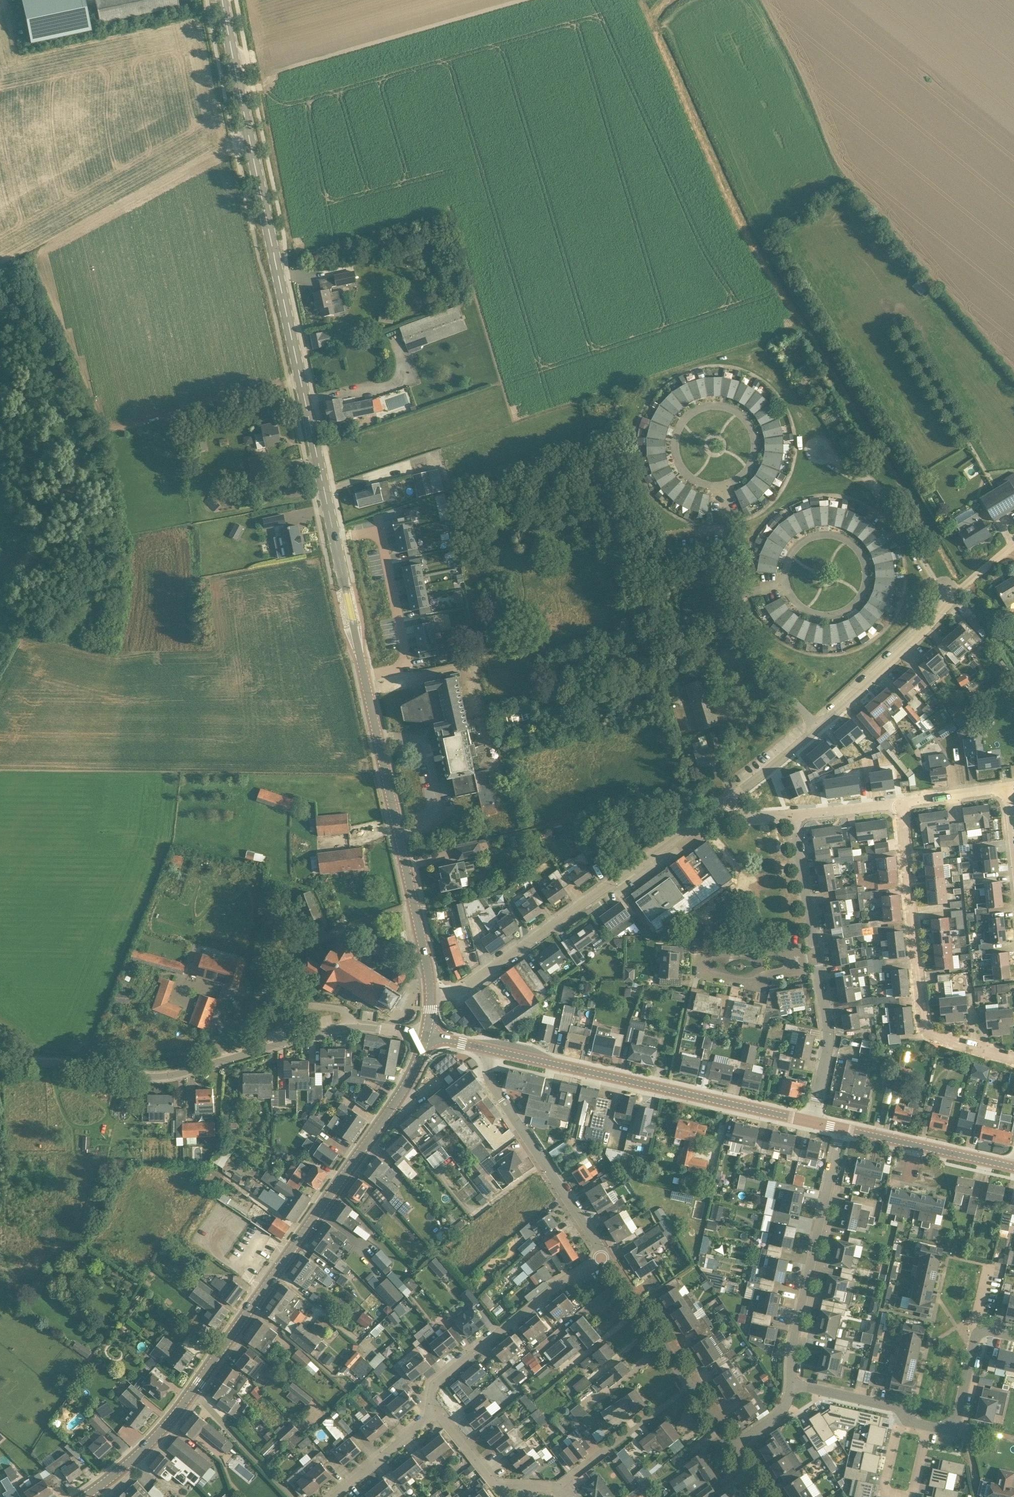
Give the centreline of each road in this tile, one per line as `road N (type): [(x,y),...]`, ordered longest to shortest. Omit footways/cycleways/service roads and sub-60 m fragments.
road 1 (secondary): [(431,995),(222,0)]
road 2 (secondary): [(194,1391),(399,1097),(426,1037)]
road 3 (unclassified): [(0,1066),(56,1062),(161,1077),(355,1027)]
road 4 (residential): [(431,995),(460,991),(729,800)]
road 5 (tertiary): [(812,1121),(492,1051)]
road 6 (residential): [(1013,1057),(925,1028),(900,803)]
road 7 (residential): [(812,1121),(829,1029),(792,815)]
road 8 (residential): [(818,727),(750,656),(721,485)]
road 9 (residential): [(792,1384),(797,1325),(841,1129)]
road 10 (residential): [(430,1415),(434,1385),(605,1255)]
road 11 (residential): [(605,1255),(493,1086),(492,1051)]
road 12 (residential): [(818,727),(934,620),(944,593)]
road 13 (tertiary): [(1013,1167),(841,1129)]
road 14 (residential): [(556,1487),(691,1387)]
road 15 (residential): [(691,1387),(605,1255)]
road 16 (secondary): [(81,1496),(164,1428),(194,1391)]
road 17 (residential): [(929,1426),(959,1415),(976,1338),(1013,1338)]
road 18 (residential): [(293,1496),(194,1391)]
road 19 (residential): [(335,1496),(430,1415)]

